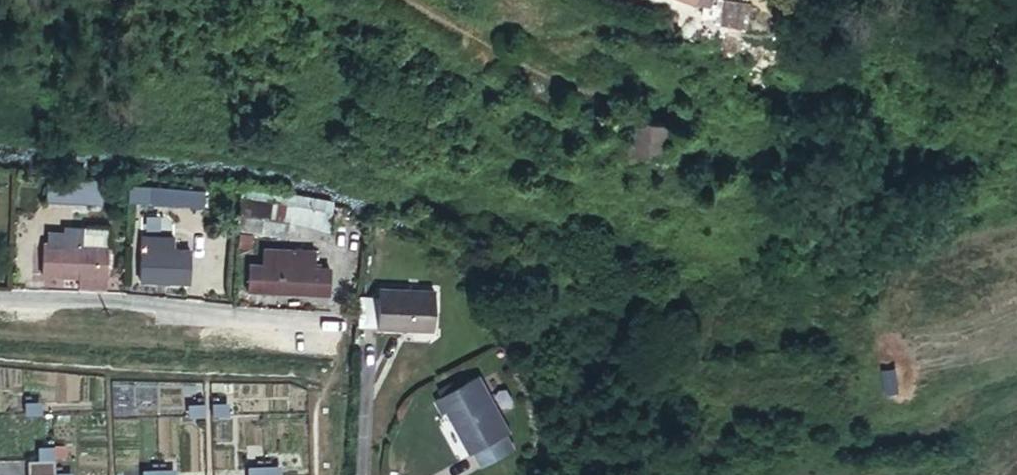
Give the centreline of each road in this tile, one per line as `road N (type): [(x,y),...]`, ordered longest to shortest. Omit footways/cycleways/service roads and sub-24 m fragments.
road 1 (residential): [(342,325),(0,300)]

